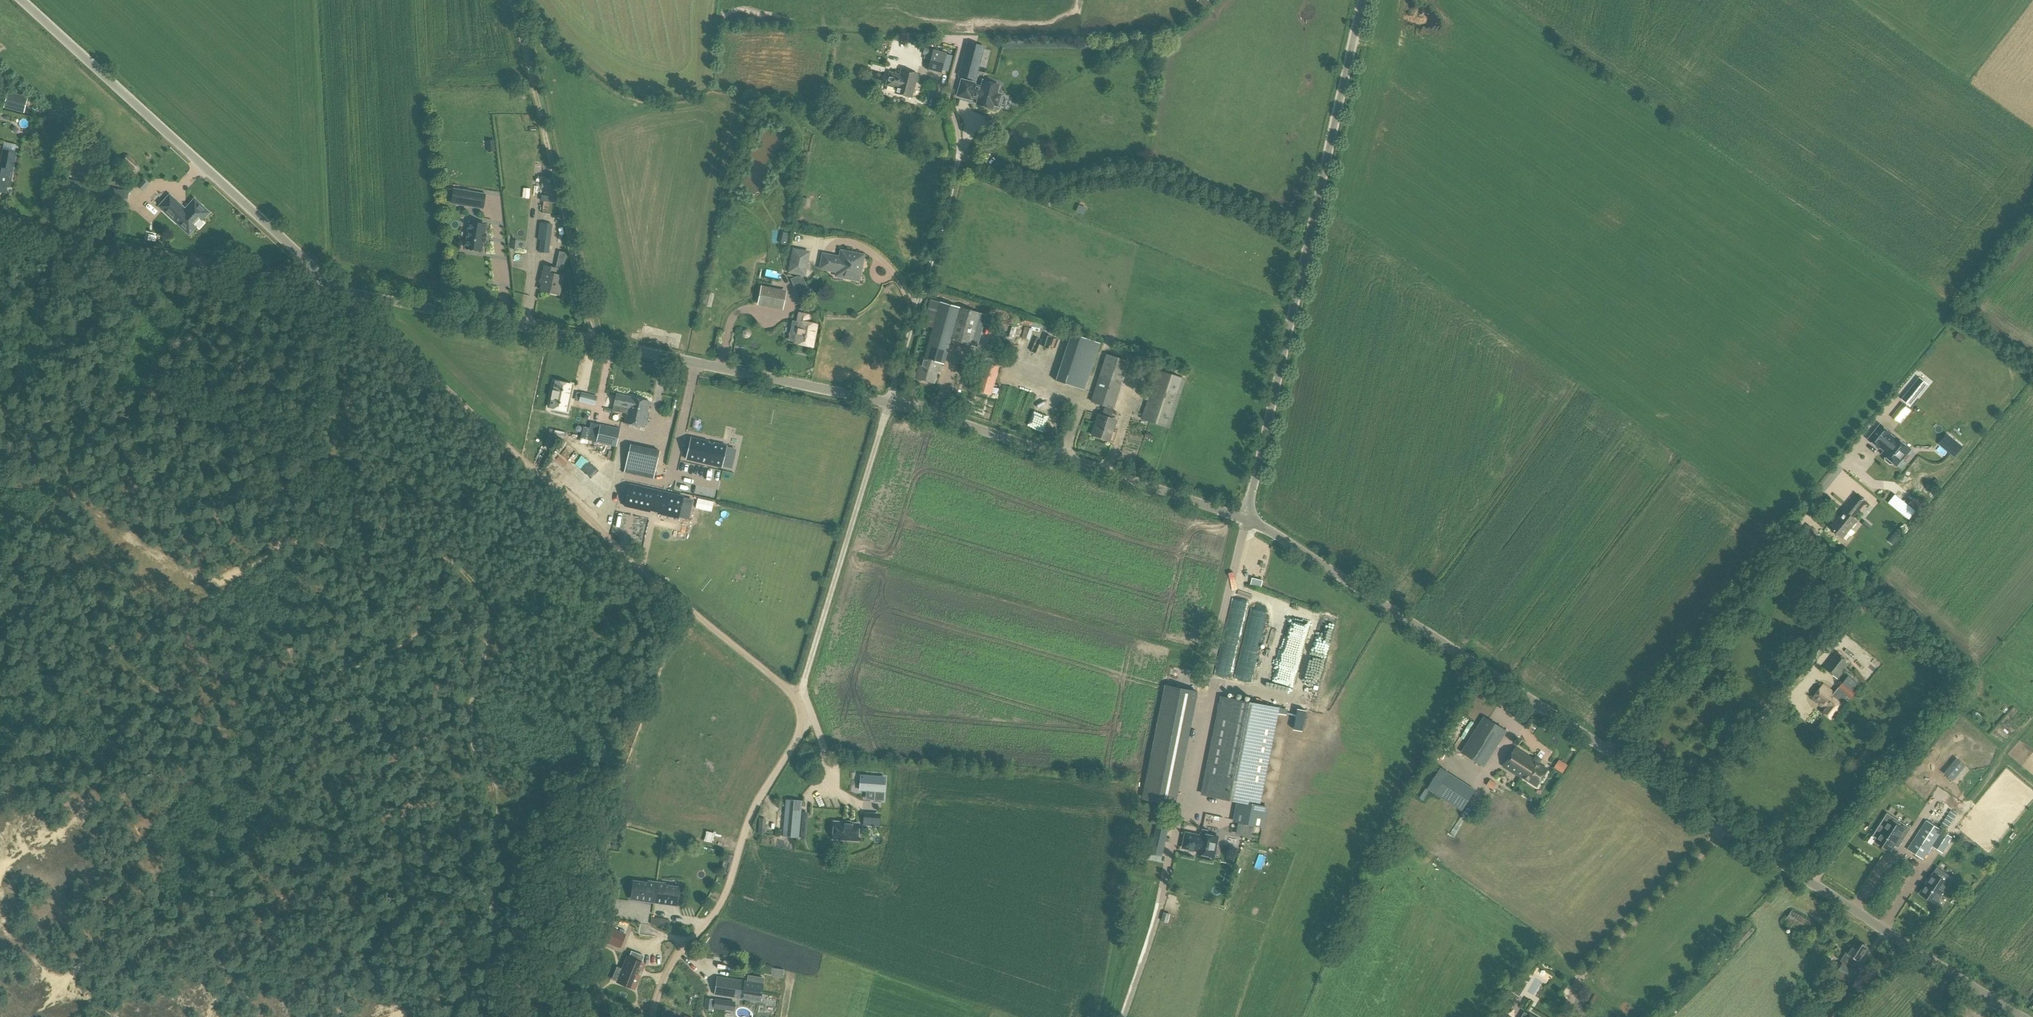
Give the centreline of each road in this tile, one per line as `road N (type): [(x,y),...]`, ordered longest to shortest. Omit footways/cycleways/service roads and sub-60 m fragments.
road 1 (track): [(647,1016),(666,970),(729,891),(749,822),(803,731),(798,699),(337,291)]
road 2 (unclassified): [(1246,519),(889,404),(337,291)]
road 3 (unclassified): [(2019,1016),(1246,519)]
road 4 (unclassified): [(1246,519),(1362,0)]
road 5 (track): [(1125,1016),(1159,917),(1246,519)]
road 6 (unclassified): [(337,291),(17,0)]
road 7 (track): [(487,639),(484,605),(462,574),(383,529),(350,489),(336,331),(350,300)]
road 8 (track): [(340,417),(275,435),(197,407),(142,401),(49,425),(11,411),(0,392)]
road 9 (track): [(513,0),(593,343)]
road 10 (unclassified): [(337,291),(0,226)]
road 11 (track): [(798,699),(889,404)]
road 12 (track): [(960,152),(889,404)]
road 13 (track): [(1725,827),(1588,967),(1566,1016)]
road 14 (track): [(963,37),(948,102),(960,152),(1010,180)]

